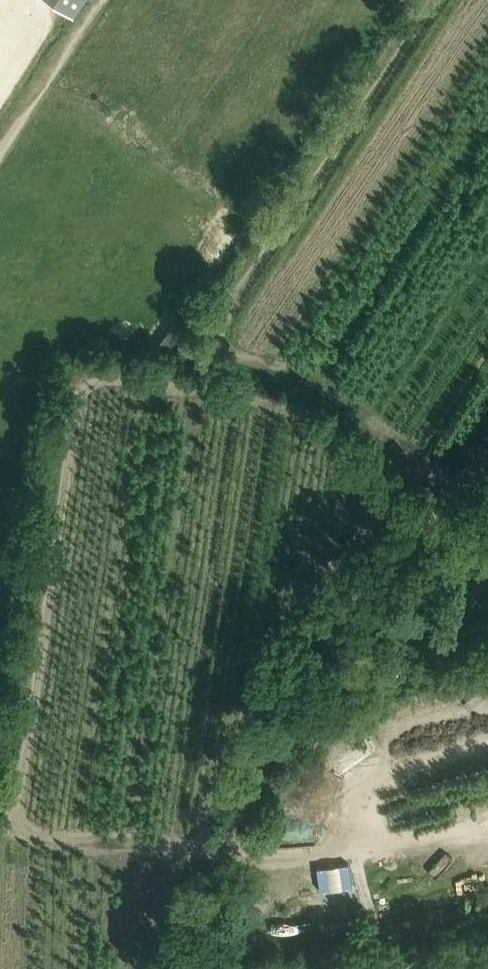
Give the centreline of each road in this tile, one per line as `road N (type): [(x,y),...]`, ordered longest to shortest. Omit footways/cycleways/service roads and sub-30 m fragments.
road 1 (track): [(195,968),(308,643),(411,544),(487,486)]

